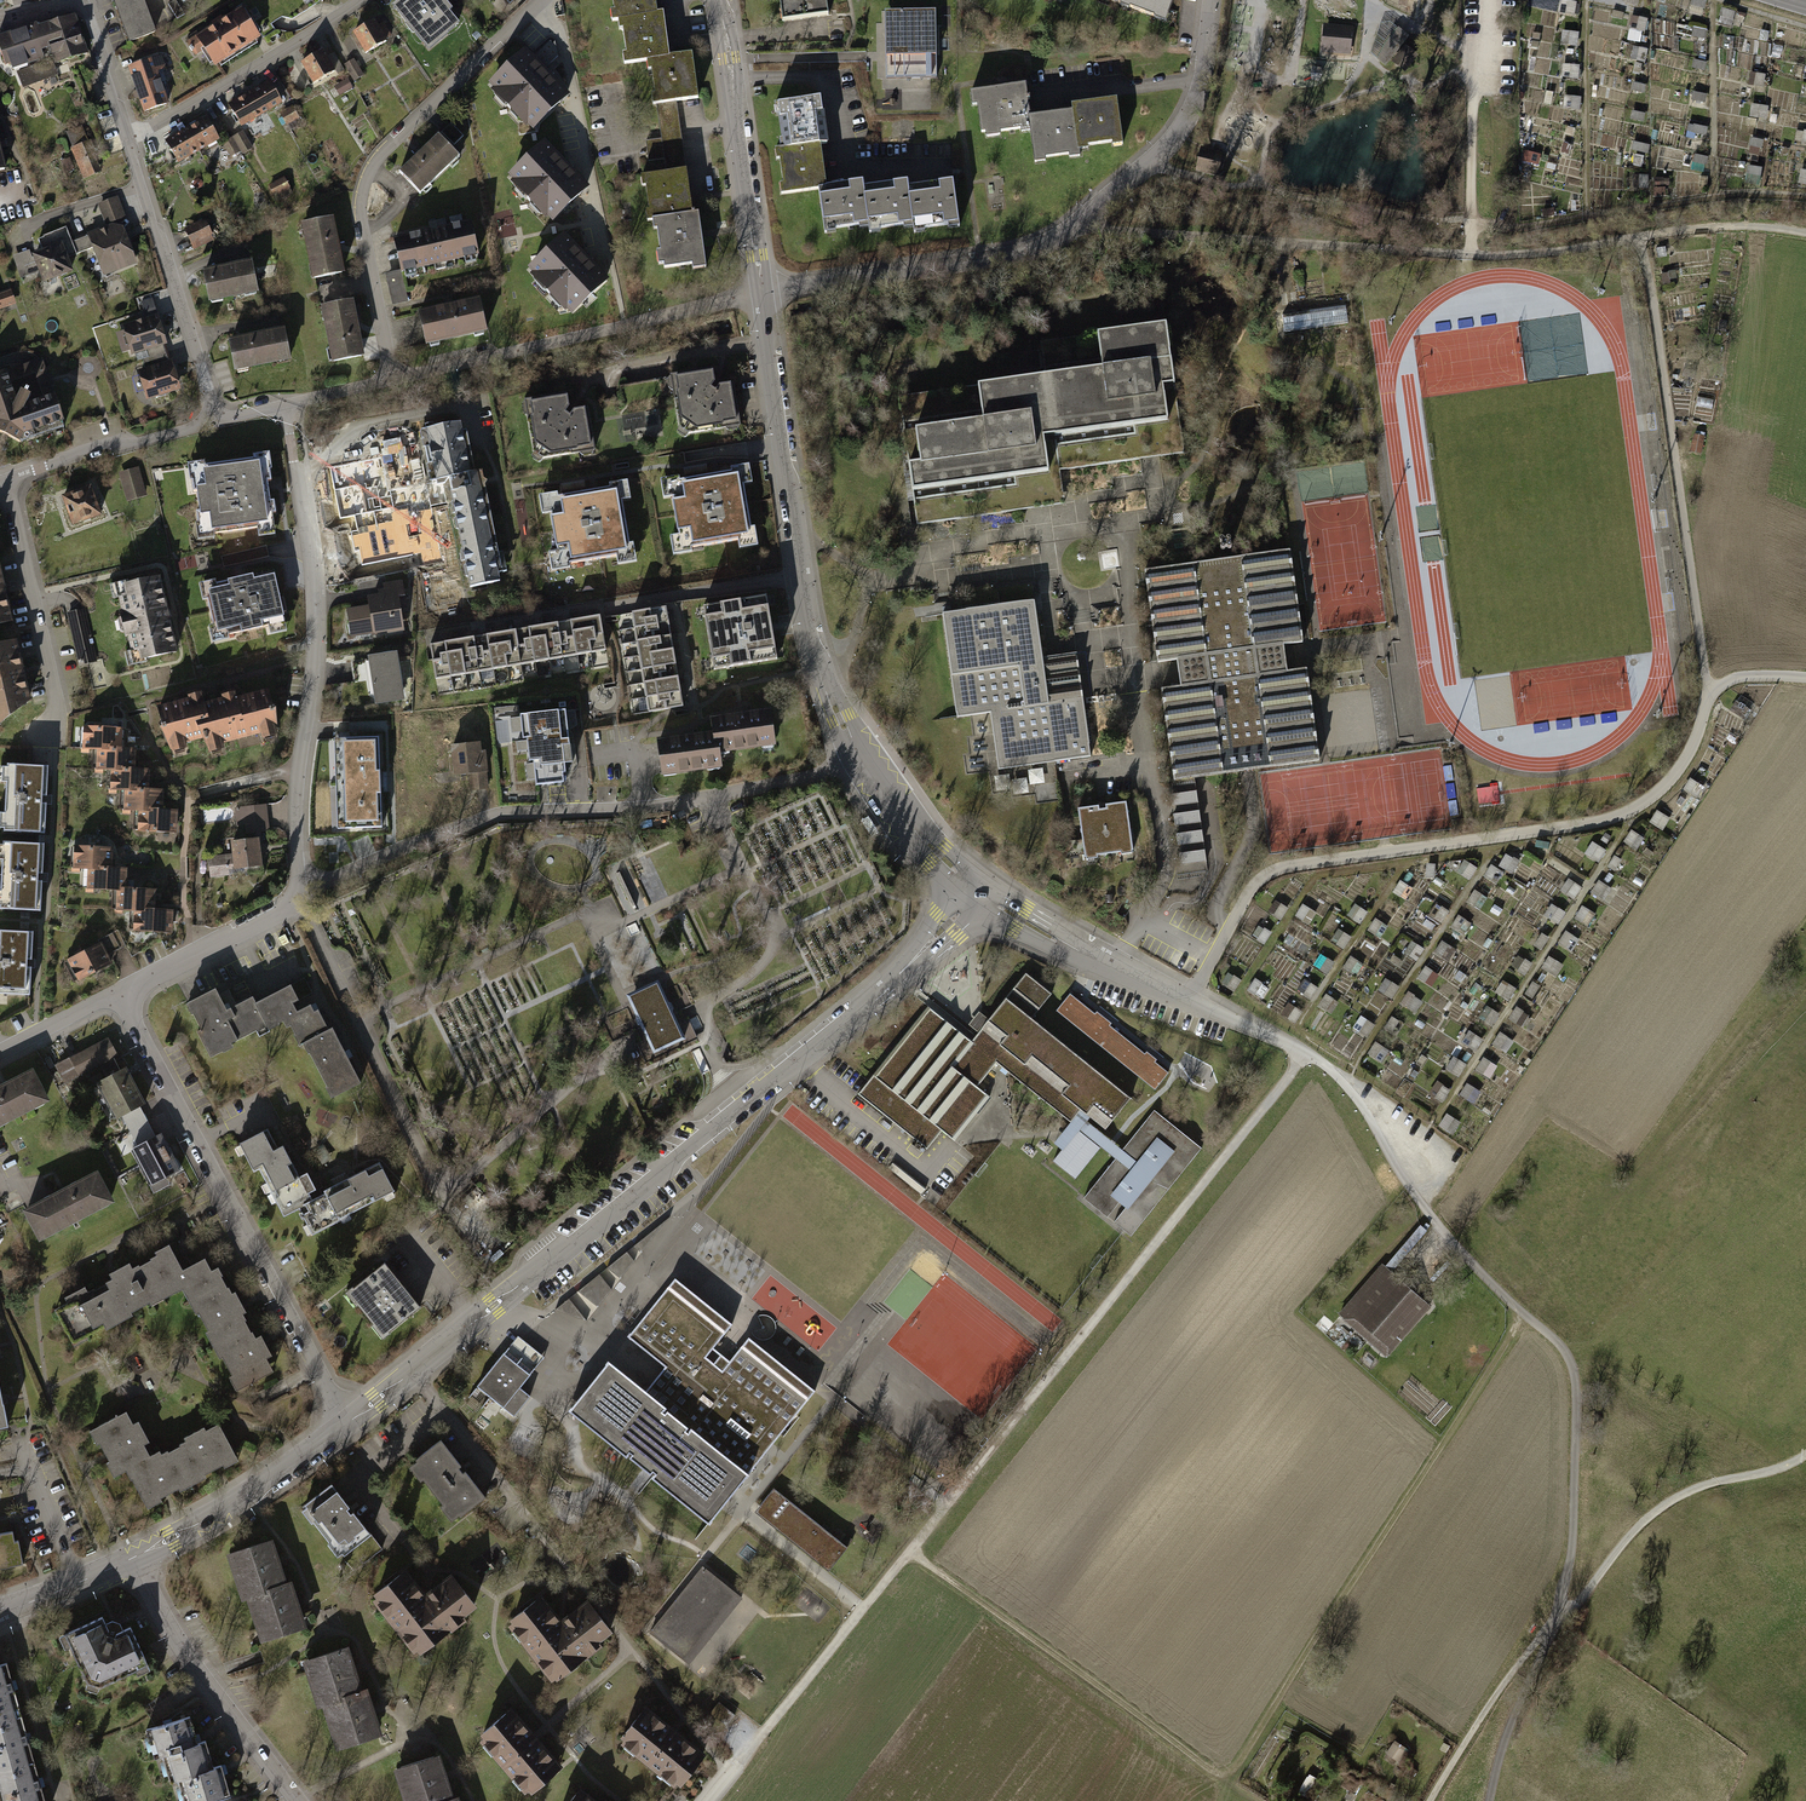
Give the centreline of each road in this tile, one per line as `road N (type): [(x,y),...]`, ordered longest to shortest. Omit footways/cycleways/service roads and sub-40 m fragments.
road 1 (residential): [(709,1800),(1303,1051)]
road 2 (track): [(910,1552),(1228,1782),(1519,1317)]
road 3 (residential): [(1487,1800),(1503,1731),(1557,1613),(1570,1510),(1568,1377),(1557,1346),(1519,1317),(1425,1209),(1345,1084),(1303,1051)]
road 4 (residential): [(348,1422),(840,1029),(979,893)]
road 5 (residential): [(1805,677),(1737,677),(1707,692),(1686,757),(1667,783),(1623,814),(1265,875),(1188,1002)]
road 6 (residential): [(763,296),(1012,255),(1086,219),(1183,125),(1203,80),(1211,0)]
road 7 (residential): [(297,894),(496,815),(649,808),(824,771),(857,755)]
road 8 (track): [(1805,1448),(1775,1468),(1675,1494),(1643,1516),(1457,1744),(1424,1800)]
road 9 (residential): [(297,894),(296,794),(313,608),(285,404)]
road 10 (residential): [(121,993),(348,1422)]
road 11 (residential): [(857,755),(809,620),(763,296)]
road 12 (track): [(1641,237),(1707,692)]
road 13 (residential): [(391,379),(359,213),(371,166),(545,0)]
road 14 (residential): [(391,379),(763,296)]
road 15 (track): [(1472,223),(1521,228),(1722,196),(1805,197)]
road 16 (residential): [(732,81),(842,82),(845,165),(945,165)]
road 17 (residential): [(295,1800),(164,1618),(132,1558)]
road 18 (residential): [(211,412),(127,143)]
road 19 (residential): [(127,143),(361,0)]
road 20 (residential): [(132,1558),(249,1495),(348,1422)]
road 21 (residential): [(53,732),(52,682),(0,483)]
road 22 (residential): [(1188,1002),(979,893)]
road 23 (residential): [(0,483),(113,442),(192,429),(211,412)]
road 24 (residential): [(763,296),(732,81)]
road 25 (track): [(1582,0),(1584,217)]
road 26 (residential): [(121,993),(286,910),(297,894)]
road 27 (track): [(1709,0),(1712,198)]
road 28 (residential): [(979,893),(906,820),(857,755)]
road 29 (track): [(1641,237),(1710,226),(1805,235)]
road 30 (residential): [(127,143),(79,3)]
road 31 (residential): [(0,1613),(132,1558)]
road 32 (residential): [(0,1056),(121,993)]
road 33 (residential): [(1303,1051),(1188,1002)]

